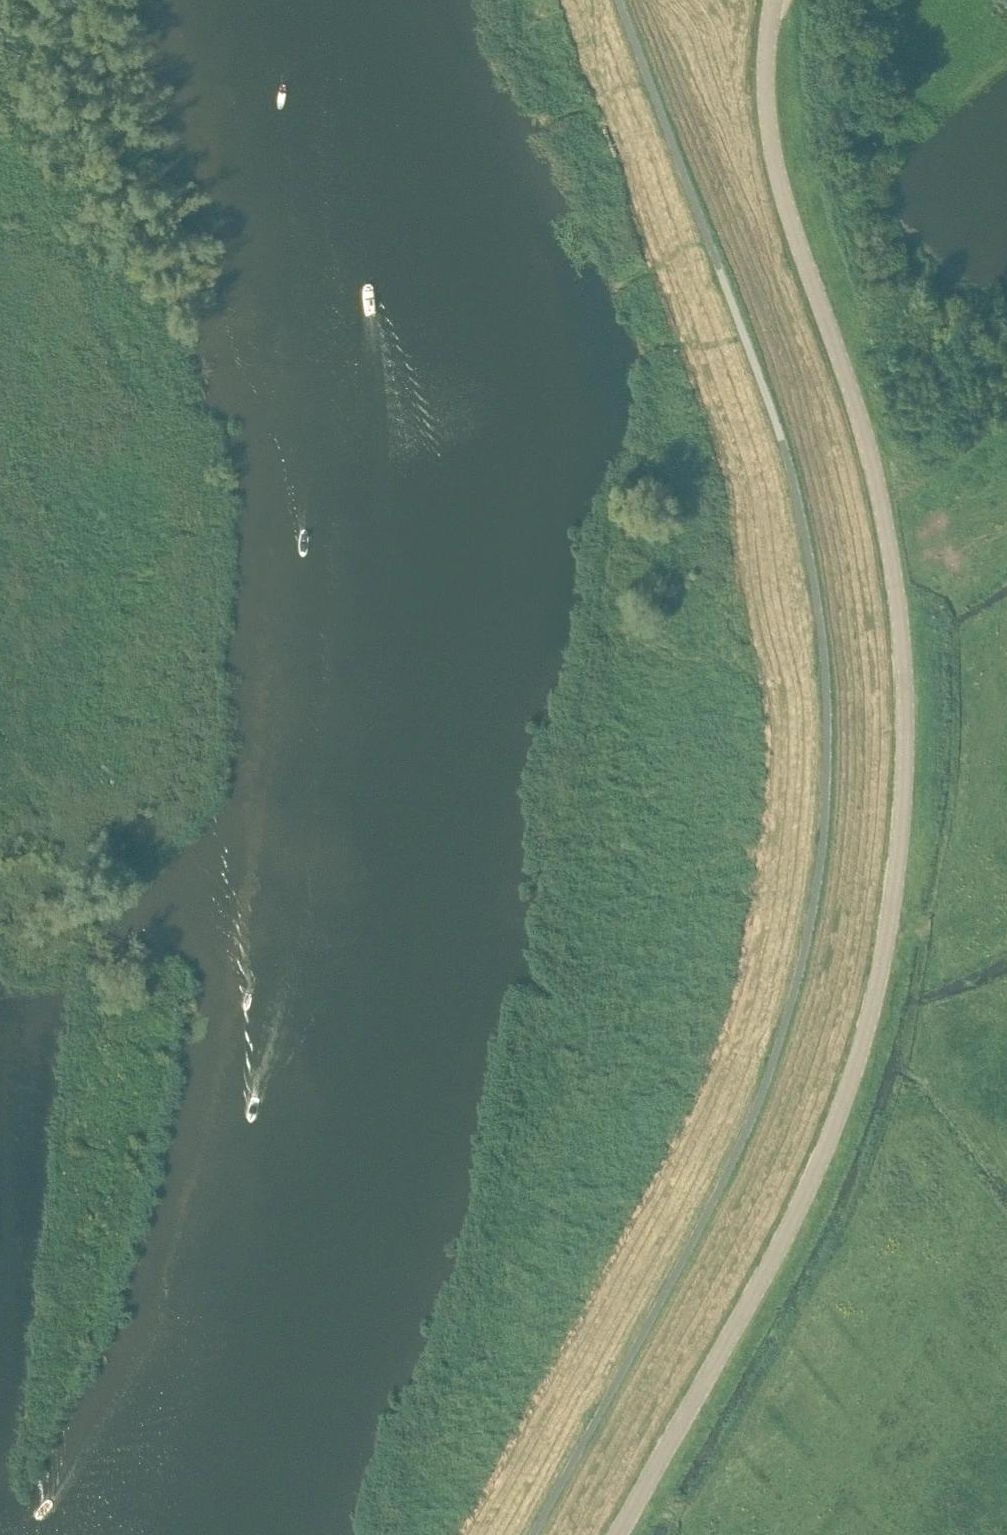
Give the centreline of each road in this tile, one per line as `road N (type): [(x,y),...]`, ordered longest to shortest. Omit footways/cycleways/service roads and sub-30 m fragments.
road 1 (unclassified): [(617,1534),(822,1167),(884,963),(904,808),(905,645),(881,500),(772,149),(779,0)]

